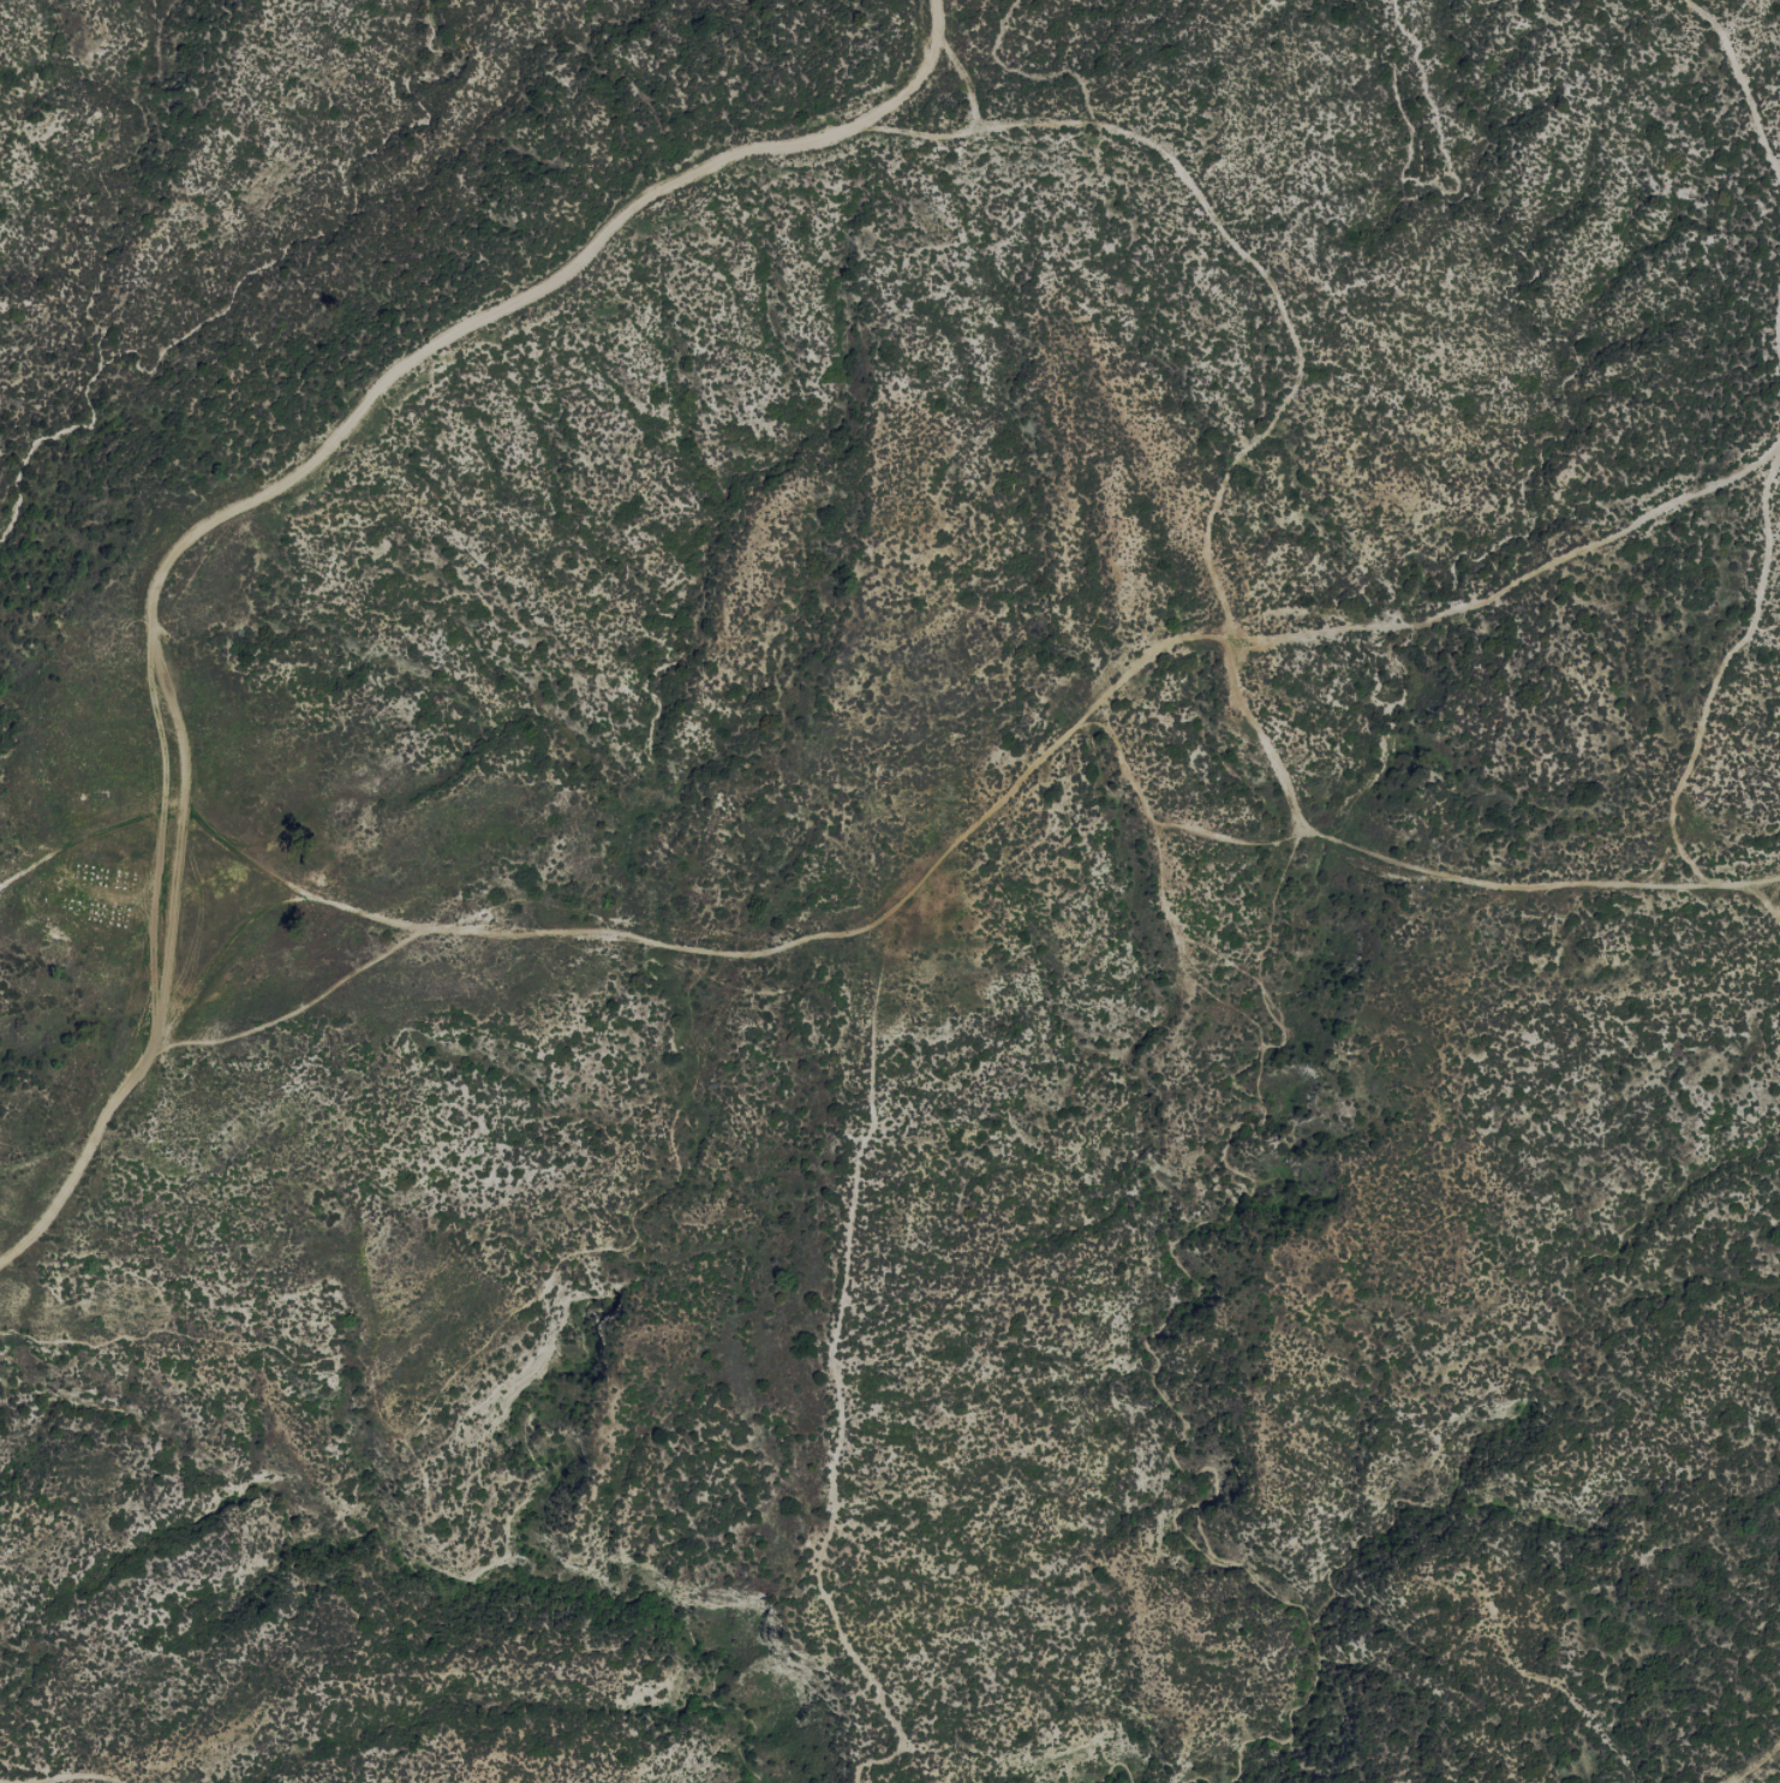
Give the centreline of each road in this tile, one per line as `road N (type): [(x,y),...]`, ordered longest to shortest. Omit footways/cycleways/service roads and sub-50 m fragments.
road 1 (track): [(0,1173),(100,1108),(161,577),(186,508),(659,217),(906,113),(930,82),(927,0)]
road 2 (track): [(0,1236),(76,1244),(211,1312)]

